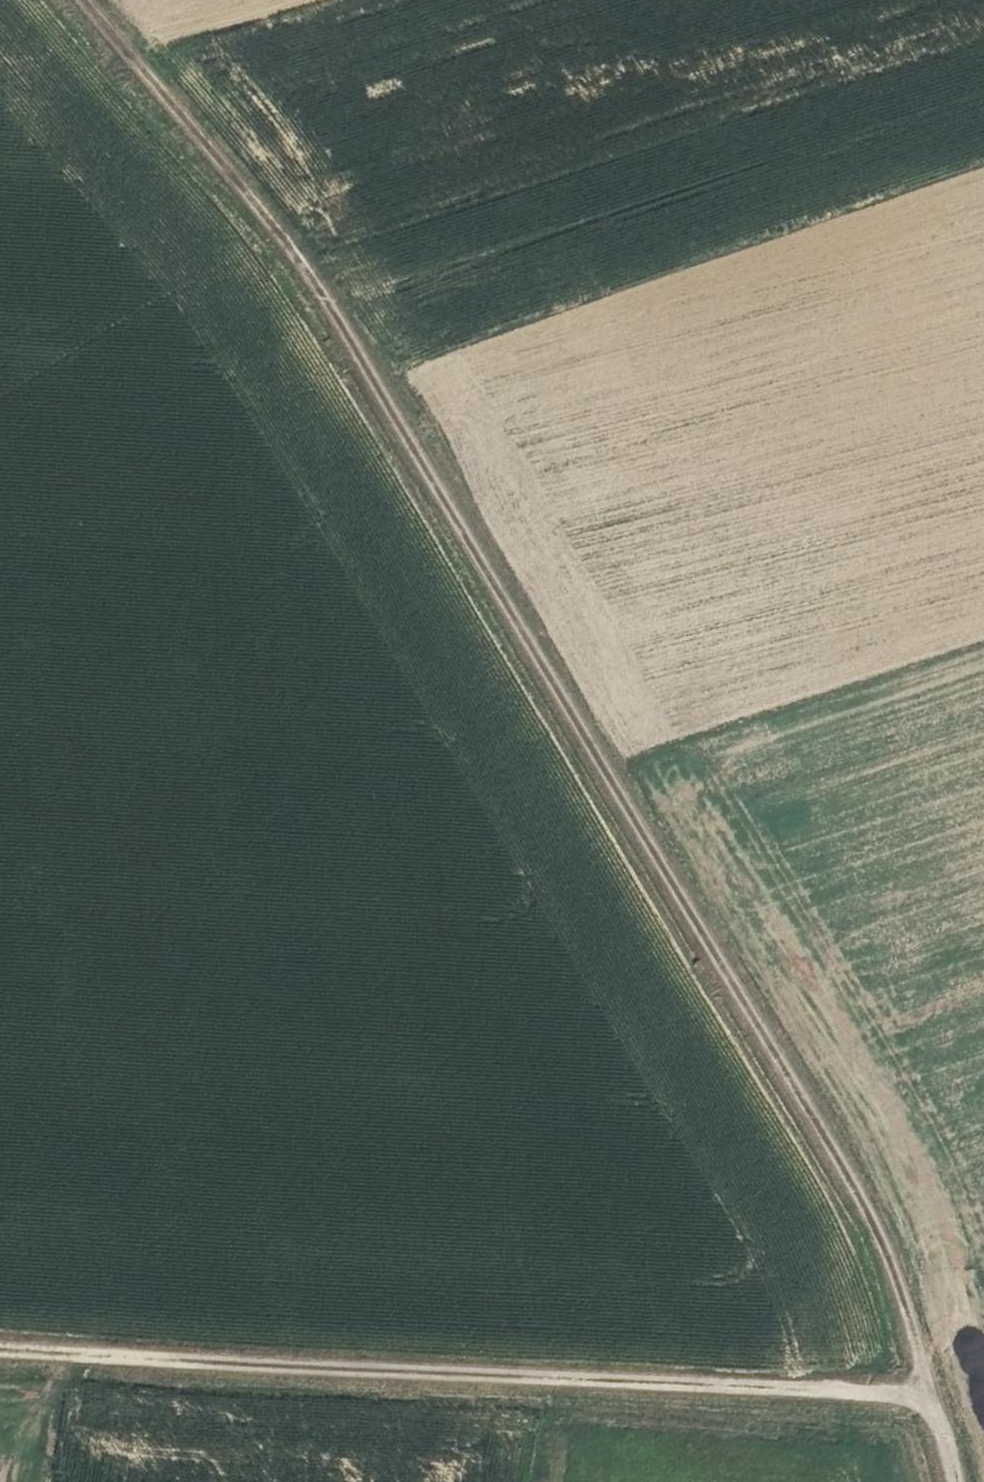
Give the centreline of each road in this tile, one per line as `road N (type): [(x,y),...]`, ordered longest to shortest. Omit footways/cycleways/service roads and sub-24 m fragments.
road 1 (track): [(961,1481),(888,1237),(322,275),(87,0)]
road 2 (track): [(941,1406),(0,1357)]

